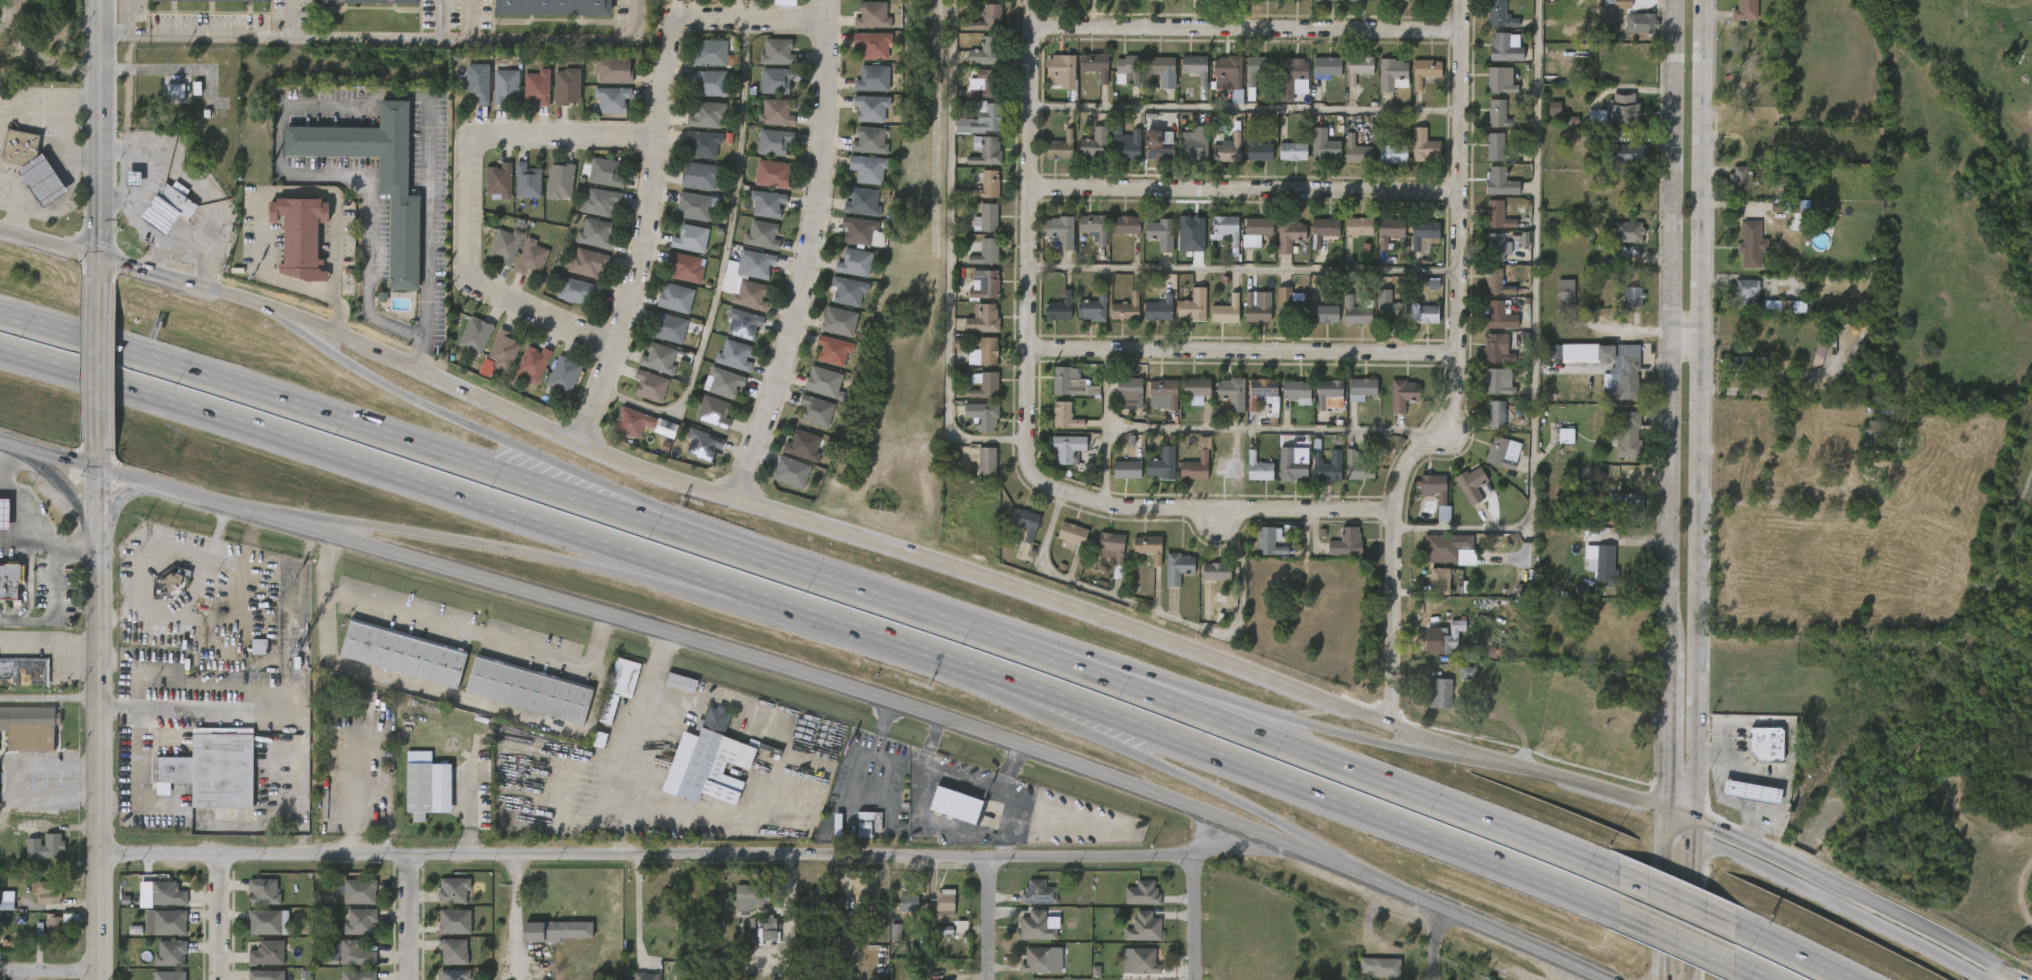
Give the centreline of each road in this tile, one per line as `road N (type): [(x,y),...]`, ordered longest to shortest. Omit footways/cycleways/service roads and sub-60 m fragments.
road 1 (secondary): [(0,440),(938,716),(1318,856),(1612,979)]
road 2 (secondary): [(1466,751),(939,559),(624,461),(339,332),(98,257)]
road 3 (residential): [(1277,841),(996,863),(105,855)]
road 4 (residential): [(1397,509),(1129,509),(1045,479),(1034,350),(1031,0)]
road 5 (secondary): [(1692,818),(1704,0)]
road 6 (motorway): [(0,350),(738,590)]
road 7 (residential): [(1467,0),(1465,381),(1455,422),(1397,488),(1390,726)]
road 8 (motorway): [(655,523),(0,314)]
road 9 (motorway): [(989,674),(1615,913)]
road 10 (secondary): [(1671,0),(1666,652)]
road 11 (residential): [(580,442),(657,177),(672,21),(825,21)]
road 12 (motorway): [(1615,873),(1107,678)]
road 13 (tertiary): [(96,468),(107,979)]
road 14 (residential): [(825,0),(823,161),(807,275),(736,497)]
road 15 (motorway): [(1107,678),(655,523)]
road 16 (residential): [(1031,27),(1468,32)]
road 17 (residential): [(1467,356),(1034,350)]
road 18 (residential): [(1467,193),(1035,192)]
road 19 (secondary): [(2021,979),(1692,818)]
road 20 (secondary): [(1662,825),(1814,890),(1989,979)]
road 21 (motorway): [(360,524),(647,579)]
road 22 (motorway): [(575,472),(426,406),(325,349)]
road 23 (motorway): [(738,590),(989,674)]
road 24 (tertiary): [(98,257),(100,0)]
road 25 (motorway): [(1068,724),(1260,813)]
road 26 (motorway): [(1399,748),(1199,692)]
road 27 (secondary): [(1662,806),(1466,751)]
road 28 (residential): [(660,139),(469,135)]
road 29 (secondary): [(1662,806),(1661,979)]
road 30 (tertiary): [(98,280),(96,446)]
road 31 (secondary): [(1688,979),(1692,818)]
road 32 (residential): [(611,348),(470,285)]
road 33 (secondary): [(1666,652),(1662,806)]
road 34 (residential): [(470,285),(469,135)]
road 35 (secondary): [(18,445),(58,482),(98,545)]
road 36 (residential): [(1191,851),(1194,979)]
road 37 (motorway): [(1732,925),(1615,873)]
road 38 (motorway): [(1615,913),(1732,964)]
road 39 (motorway): [(1847,979),(1732,925)]
road 40 (residential): [(217,855),(216,979)]
road 41 (residential): [(407,979),(406,856)]

